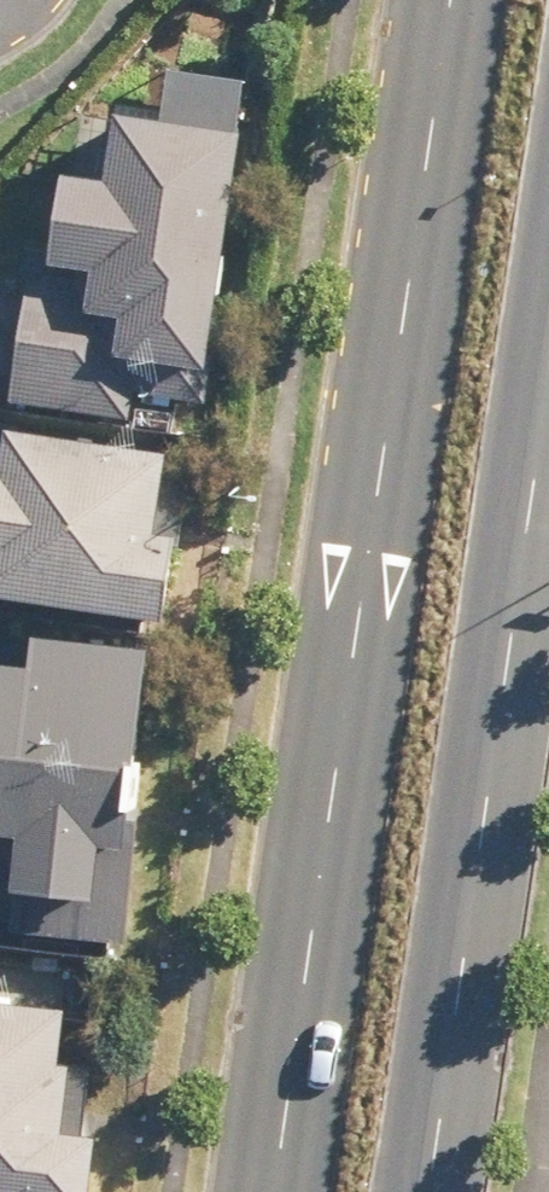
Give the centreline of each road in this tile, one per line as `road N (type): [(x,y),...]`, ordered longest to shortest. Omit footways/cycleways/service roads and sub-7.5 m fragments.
road 1 (secondary): [(276,1191),(435,0)]
road 2 (secondary): [(548,407),(435,1191)]

